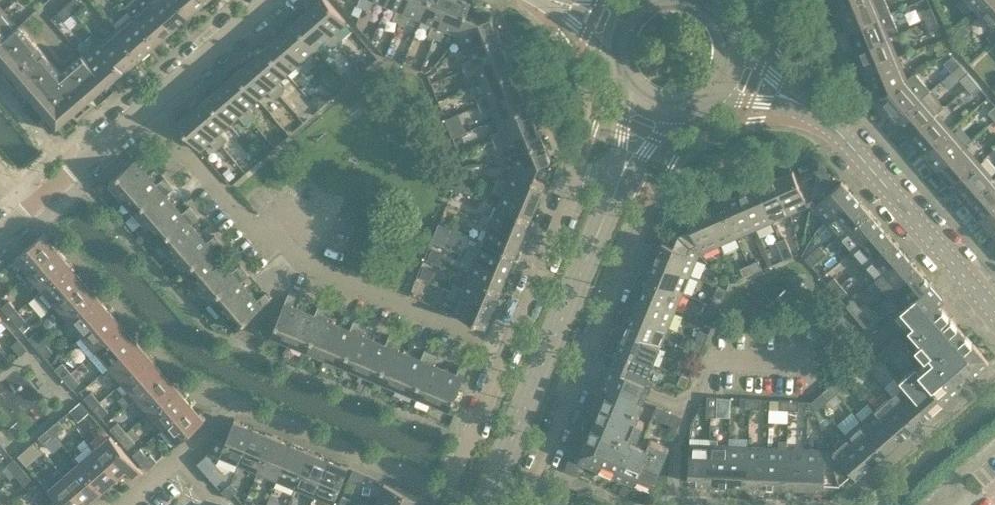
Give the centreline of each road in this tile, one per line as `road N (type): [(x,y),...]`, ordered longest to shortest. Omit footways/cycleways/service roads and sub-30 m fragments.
road 1 (residential): [(505,349),(299,261),(236,215),(140,107)]
road 2 (residential): [(523,504),(650,213),(638,187),(620,178)]
road 3 (tertiary): [(486,504),(620,178)]
road 4 (residential): [(447,492),(233,407),(179,458)]
road 5 (tertiary): [(994,311),(813,111)]
road 6 (residential): [(620,178),(593,174),(573,187),(505,349)]
road 7 (residential): [(505,349),(447,492)]
road 8 (residential): [(29,207),(140,107)]
road 9 (residential): [(140,107),(242,20)]

